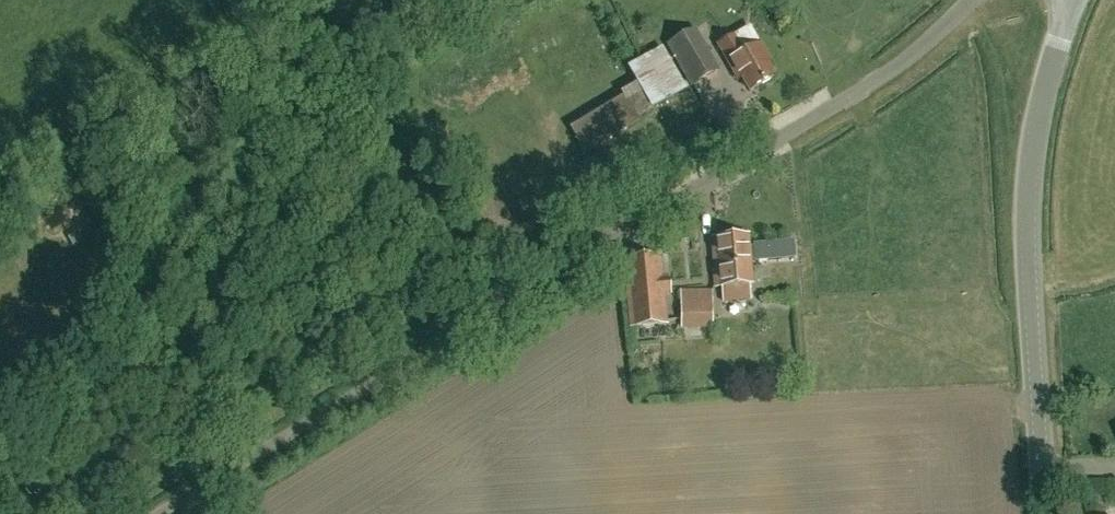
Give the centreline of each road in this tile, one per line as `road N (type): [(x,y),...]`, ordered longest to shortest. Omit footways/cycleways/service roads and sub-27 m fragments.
road 1 (unclassified): [(152,513),(888,72),(975,0)]
road 2 (tertiary): [(1044,513),(1029,208),(1034,141),(1074,0)]
road 3 (track): [(475,314),(313,51)]

